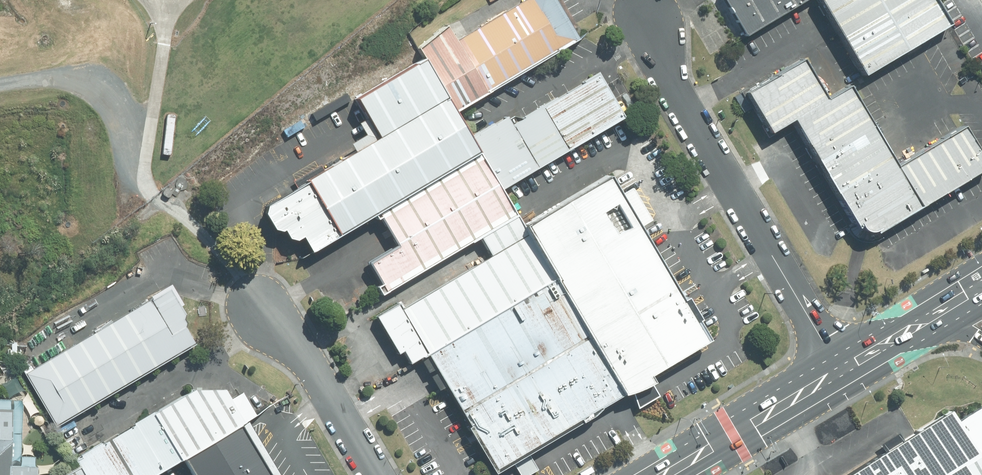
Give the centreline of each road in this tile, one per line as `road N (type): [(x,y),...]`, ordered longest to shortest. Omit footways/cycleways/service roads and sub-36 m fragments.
road 1 (residential): [(649,18),(667,73),(840,373)]
road 2 (track): [(0,87),(58,77),(107,88),(124,106),(143,171),(160,192)]
road 3 (primary): [(840,373),(667,474)]
road 4 (residential): [(262,311),(313,371),(375,474)]
road 5 (track): [(165,0),(143,171)]

